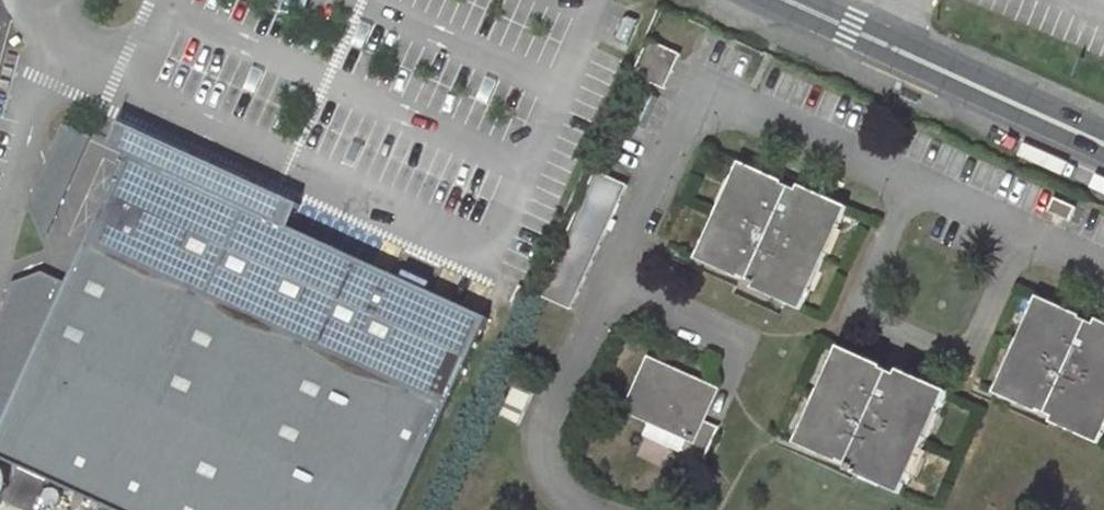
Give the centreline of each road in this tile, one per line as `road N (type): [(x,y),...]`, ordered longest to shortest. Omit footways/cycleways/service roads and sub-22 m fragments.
road 1 (primary): [(781,0),(1103,147)]

